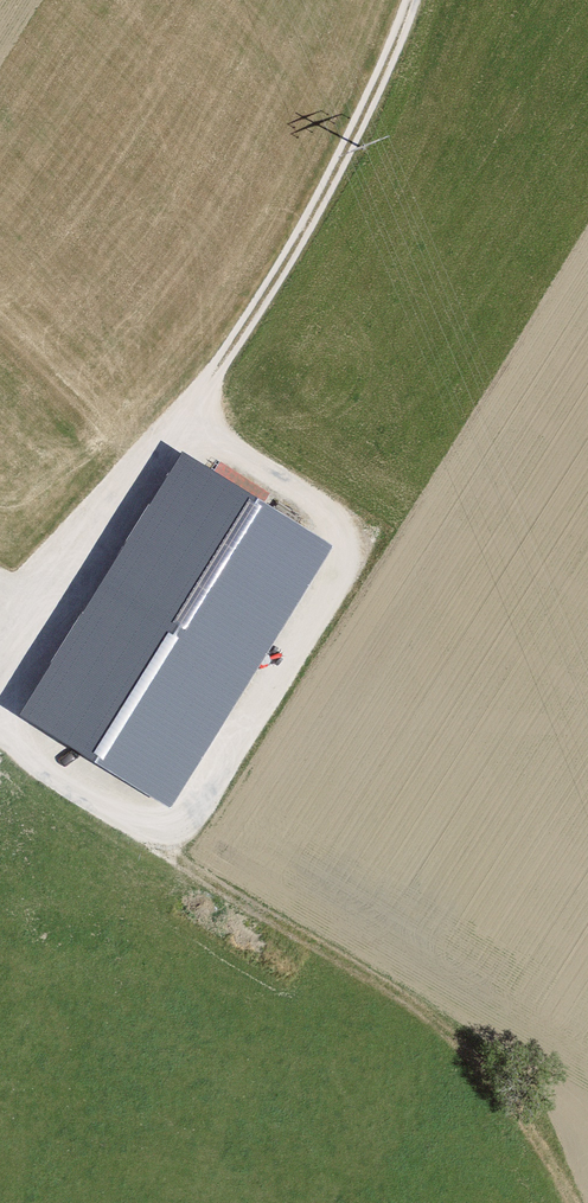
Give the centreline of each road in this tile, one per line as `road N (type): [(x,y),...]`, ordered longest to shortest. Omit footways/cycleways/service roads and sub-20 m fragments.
road 1 (track): [(0,670),(185,422),(293,249),(342,168),(409,0)]
road 2 (track): [(0,735),(495,1040),(587,1192)]
road 3 (track): [(185,422),(361,538),(171,840)]

